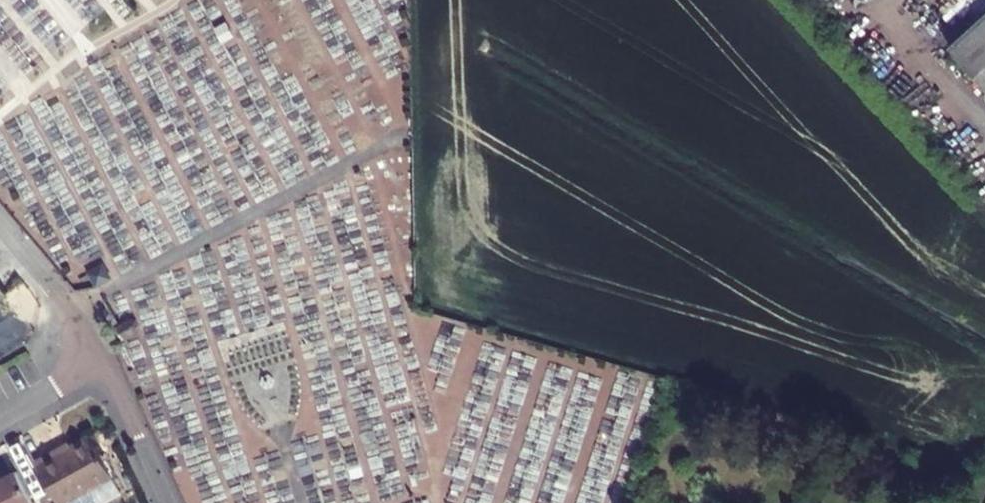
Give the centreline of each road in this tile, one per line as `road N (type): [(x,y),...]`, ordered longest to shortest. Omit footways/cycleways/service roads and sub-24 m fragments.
road 1 (residential): [(102,359),(0,223)]
road 2 (residential): [(170,502),(102,359)]

